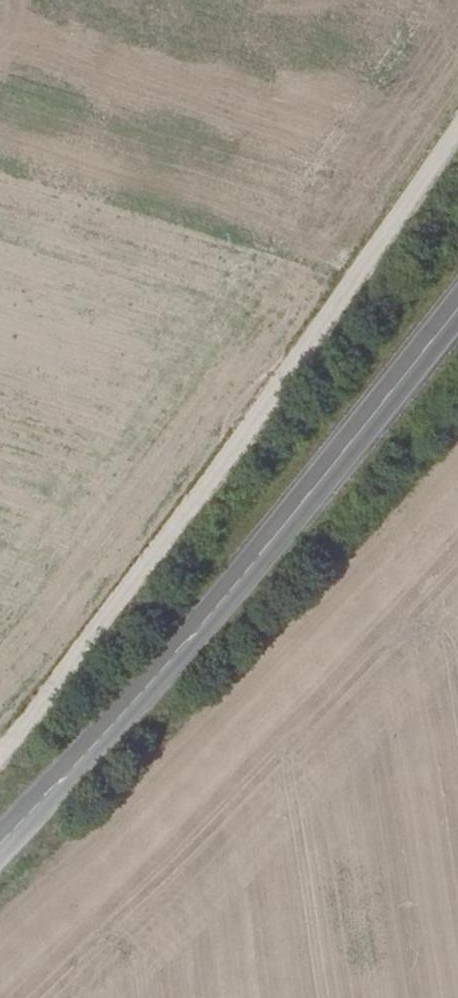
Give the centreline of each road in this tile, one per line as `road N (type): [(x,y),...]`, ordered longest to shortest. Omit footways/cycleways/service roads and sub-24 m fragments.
road 1 (track): [(0,756),(280,401),(457,150)]
road 2 (tertiary): [(0,838),(271,544),(457,306)]

